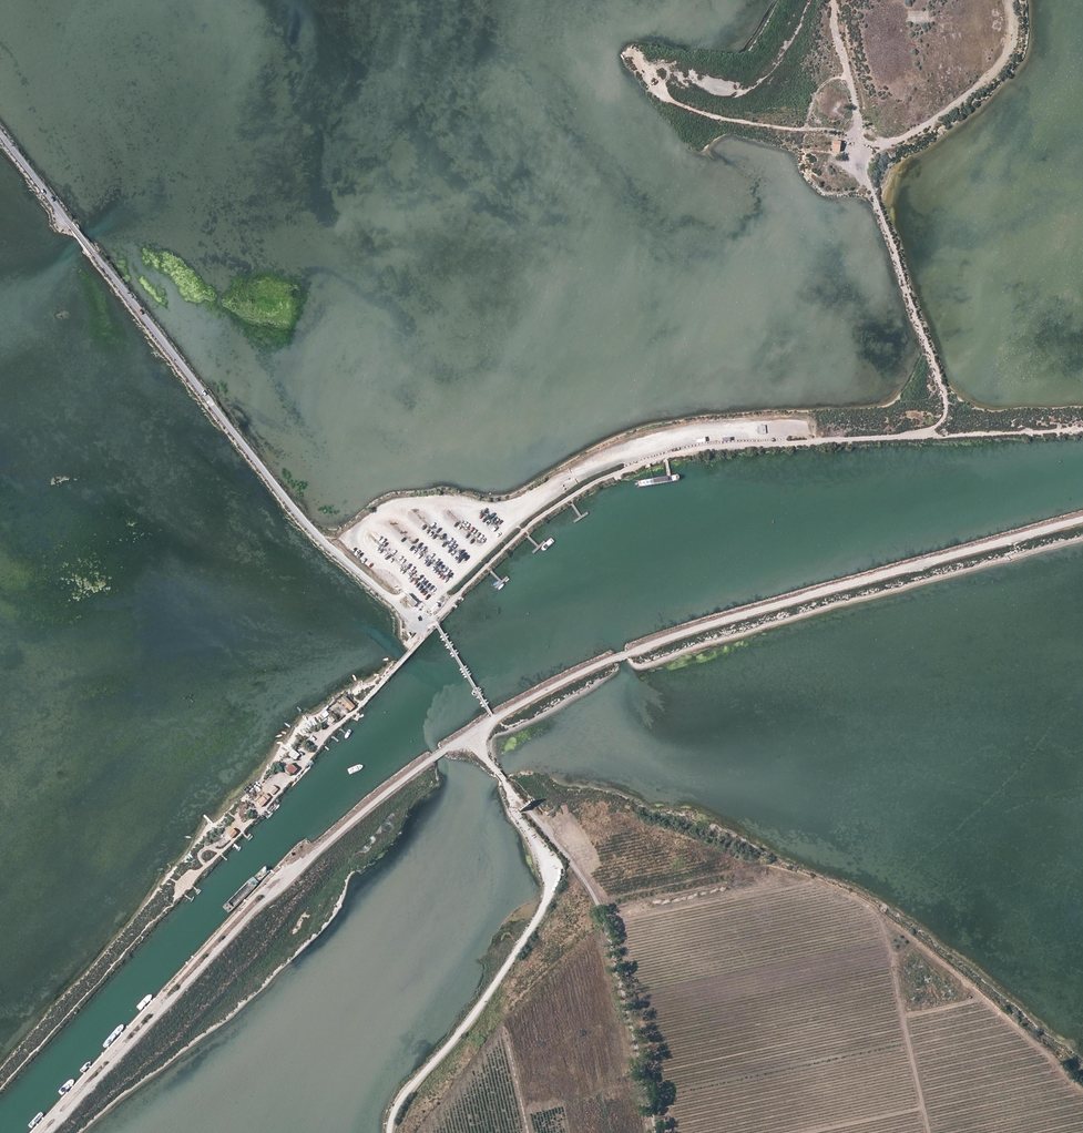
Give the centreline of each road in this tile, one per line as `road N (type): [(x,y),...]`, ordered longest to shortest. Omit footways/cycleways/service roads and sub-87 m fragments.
road 1 (track): [(1082,518),(703,626),(569,680),(496,719)]
road 2 (track): [(496,719),(331,840),(49,1132)]
road 3 (track): [(930,436),(686,449),(636,463),(581,488),(425,626)]
road 4 (unclassified): [(425,626),(302,519),(72,225)]
road 5 (track): [(832,0),(864,151),(918,134),(975,93),(1009,53),(1017,20),(1011,0)]
road 6 (track): [(511,792),(548,829),(598,905),(658,1132)]
road 7 (unclassified): [(391,1132),(407,1092),(480,1008),(545,906),(544,860)]
road 8 (track): [(864,151),(948,397),(930,436)]
road 9 (track): [(644,69),(670,100),(705,116),(861,134)]
road 10 (track): [(930,1132),(896,977)]
road 11 (track): [(930,436),(1082,428)]
road 12 (track): [(544,860),(511,792),(470,735)]
road 13 (track): [(425,626),(422,641),(337,728)]

